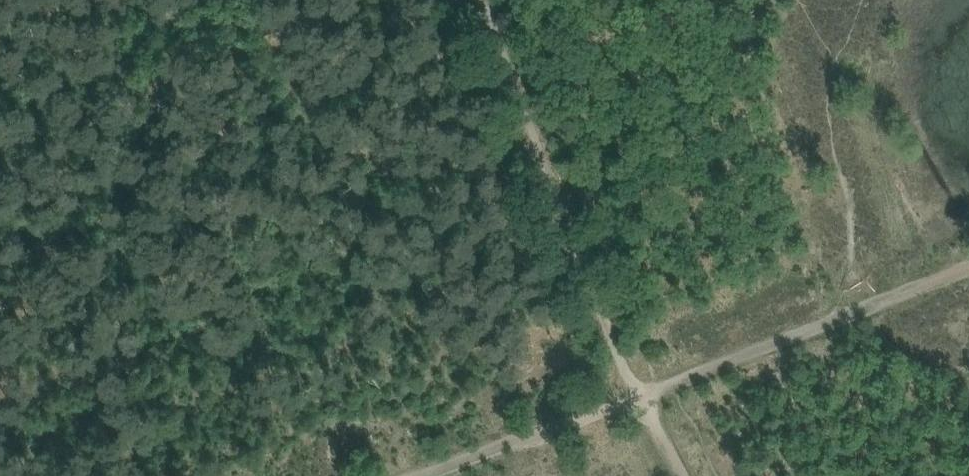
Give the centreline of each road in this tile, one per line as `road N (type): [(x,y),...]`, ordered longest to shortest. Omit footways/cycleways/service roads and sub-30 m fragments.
road 1 (track): [(635,395),(495,0)]
road 2 (track): [(968,268),(635,395)]
road 3 (track): [(635,395),(420,475)]
road 4 (track): [(0,111),(190,0)]

